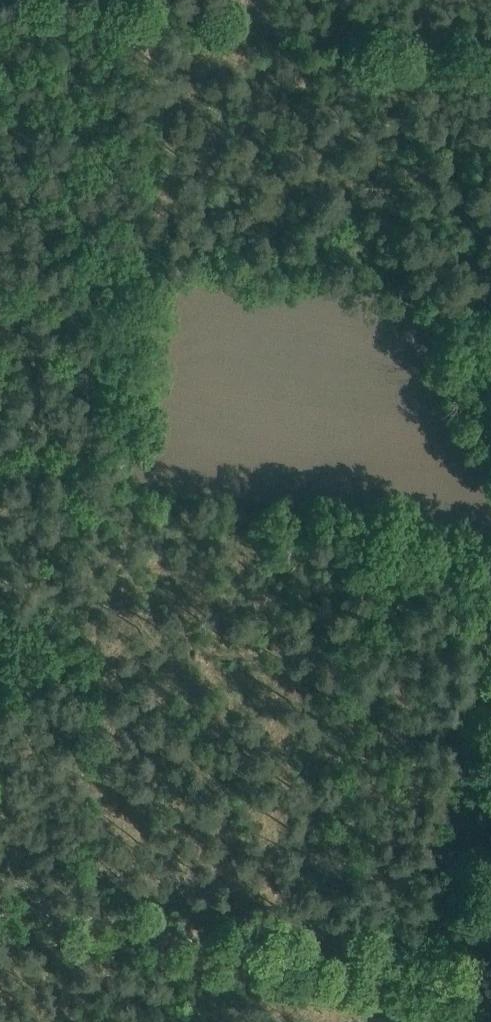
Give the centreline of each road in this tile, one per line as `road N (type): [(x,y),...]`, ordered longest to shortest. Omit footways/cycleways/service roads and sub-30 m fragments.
road 1 (track): [(0,900),(490,988)]

